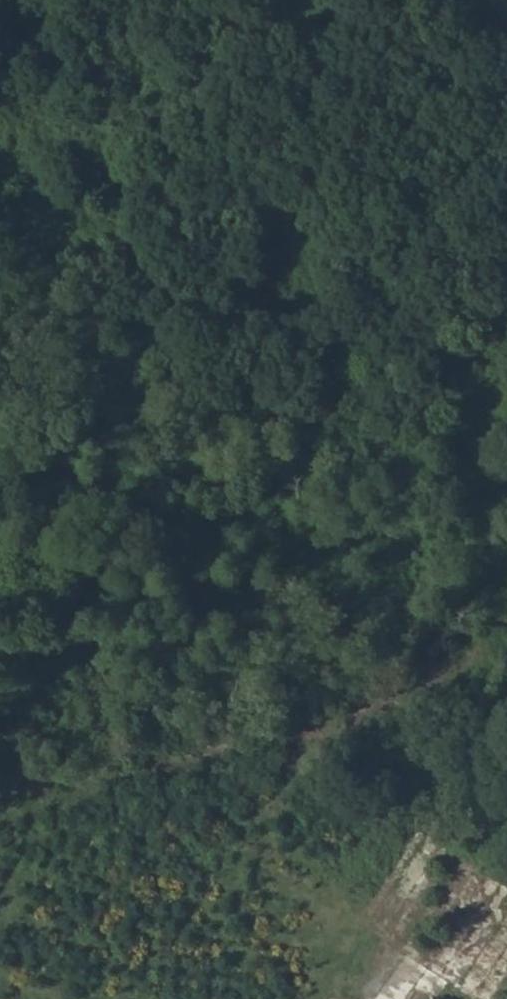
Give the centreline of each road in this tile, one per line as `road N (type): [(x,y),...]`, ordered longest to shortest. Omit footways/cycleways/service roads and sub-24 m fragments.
road 1 (track): [(394,998),(459,892)]

